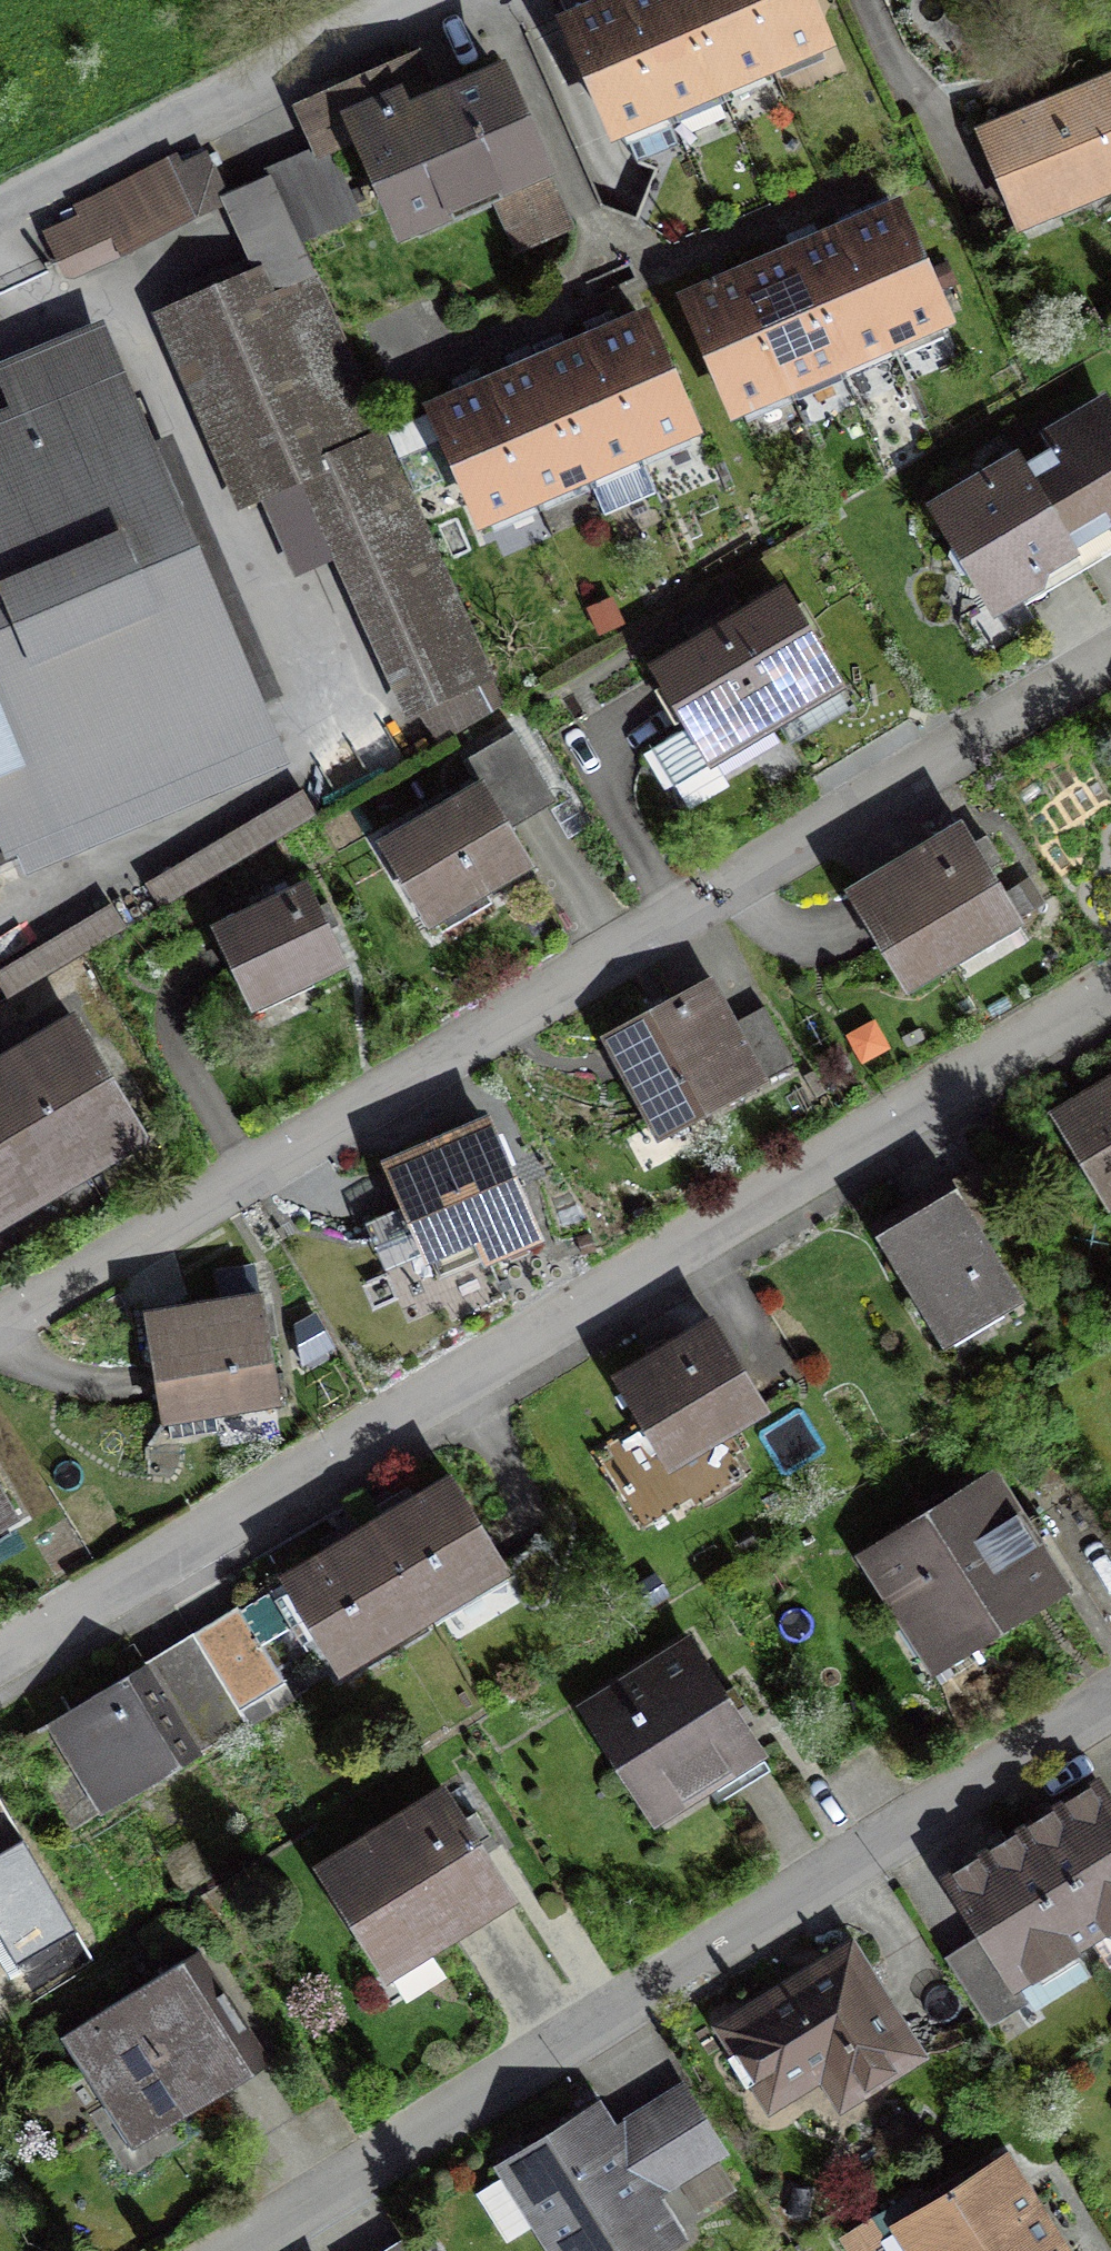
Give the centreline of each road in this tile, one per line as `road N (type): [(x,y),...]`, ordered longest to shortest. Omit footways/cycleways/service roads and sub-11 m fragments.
road 1 (residential): [(0,1661),(1110,996)]
road 2 (residential): [(1110,659),(0,1321)]
road 3 (residential): [(244,2250),(1110,1706)]
road 4 (residential): [(0,211),(417,0)]

